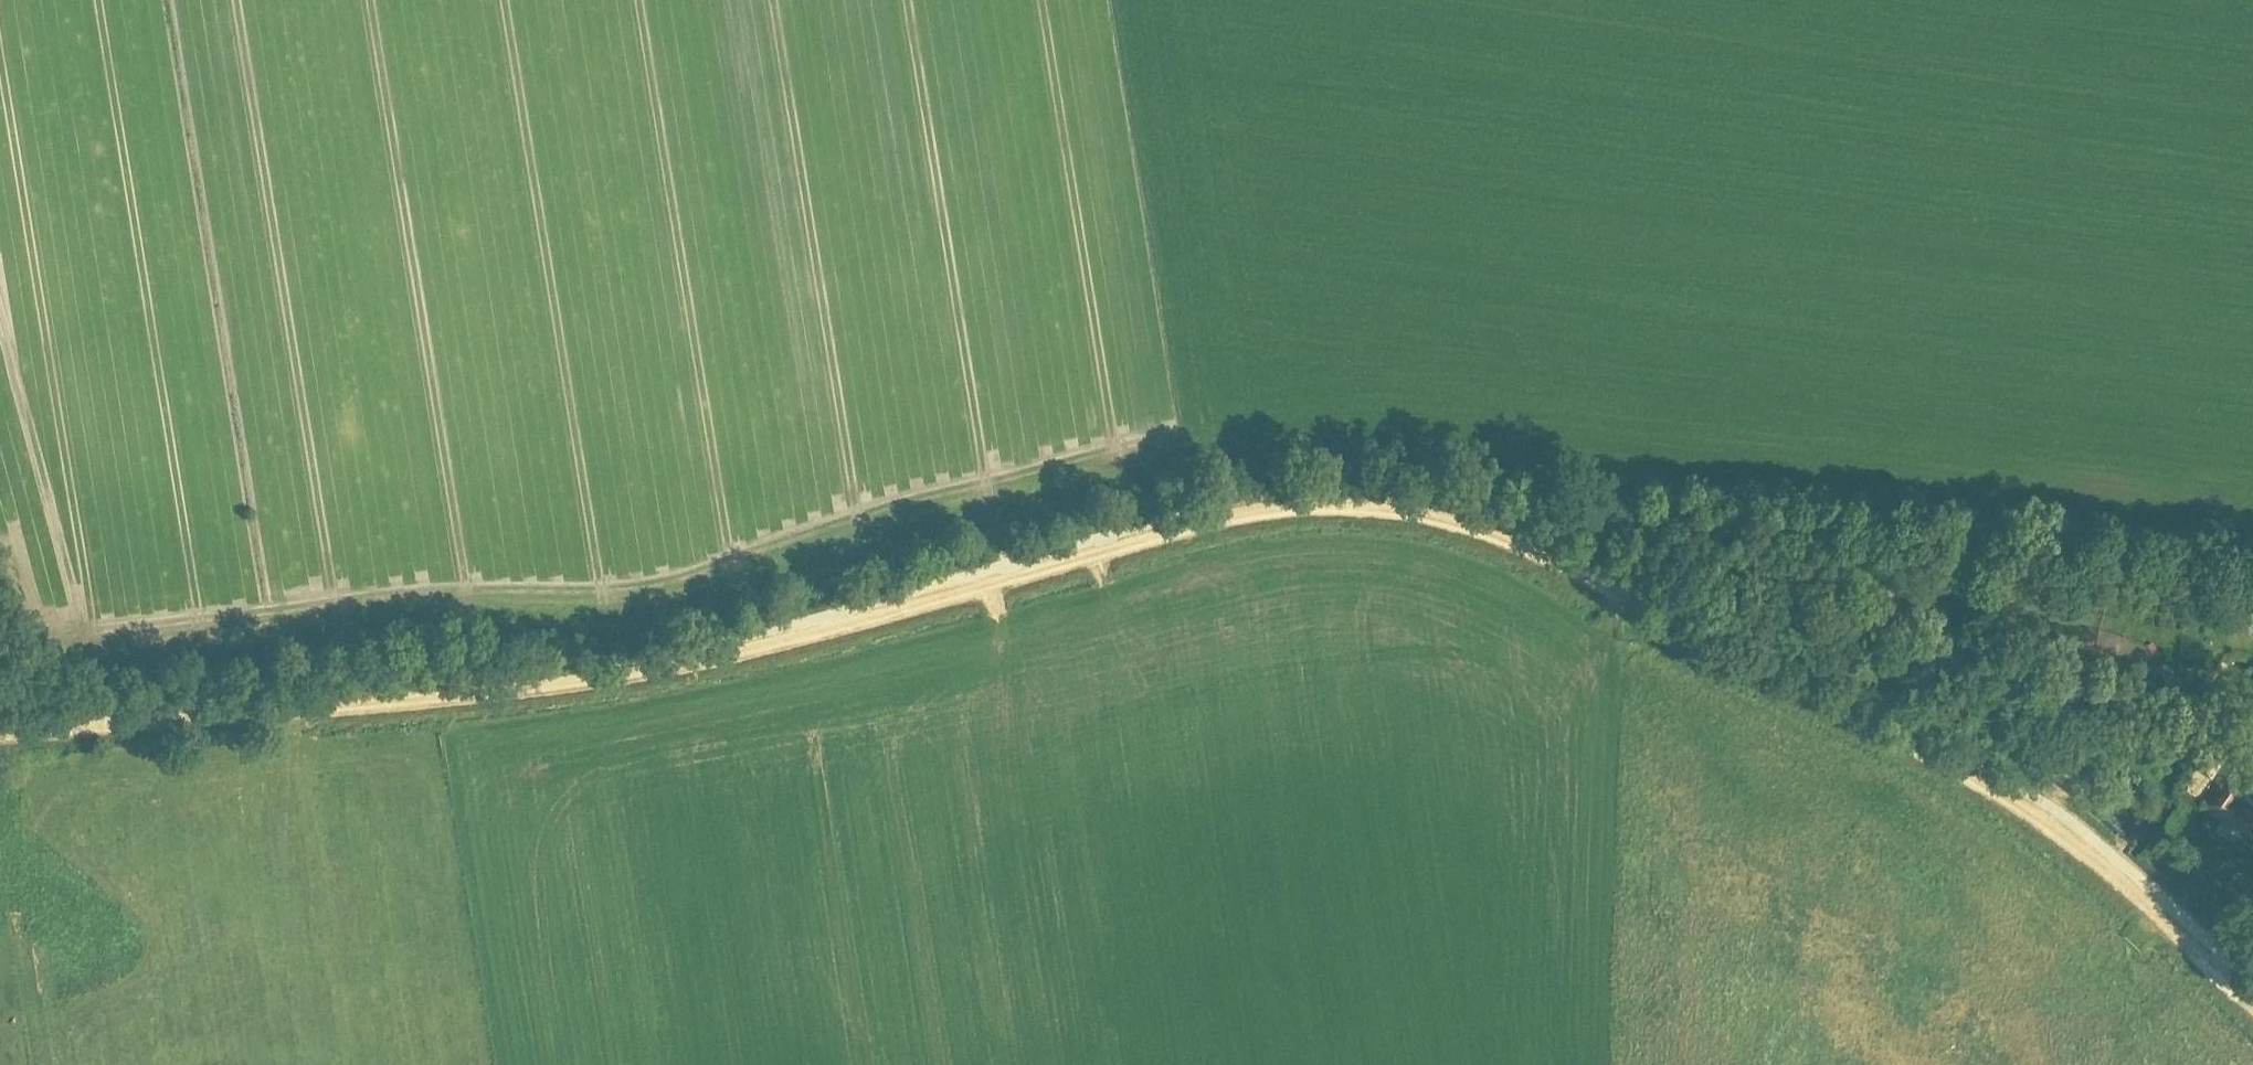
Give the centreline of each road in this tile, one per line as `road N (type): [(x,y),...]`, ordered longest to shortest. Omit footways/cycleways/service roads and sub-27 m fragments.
road 1 (track): [(2252,999),(2100,865),(1922,754),(1464,526),(1366,506),(1259,510),(874,618),(654,670),(545,688),(0,736)]

